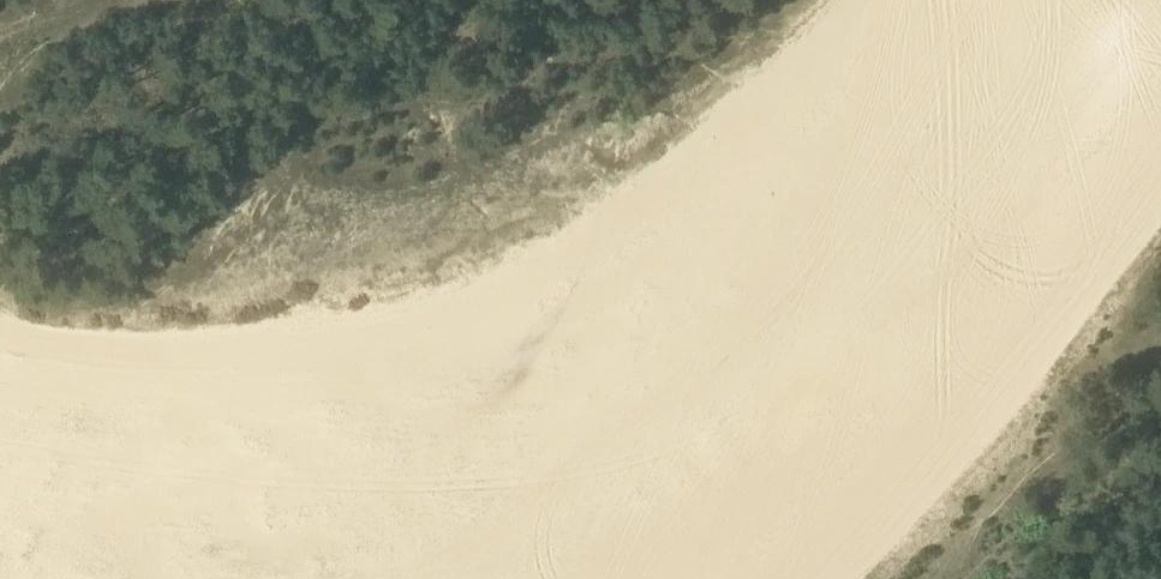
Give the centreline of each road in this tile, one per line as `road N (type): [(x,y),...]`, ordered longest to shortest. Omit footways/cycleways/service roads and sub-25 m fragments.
road 1 (track): [(745,578),(1029,291),(1160,117)]

